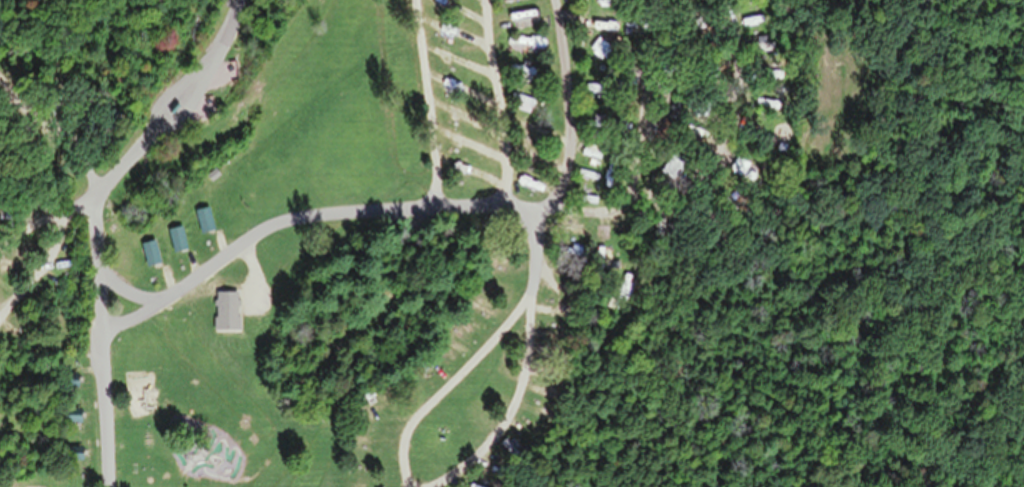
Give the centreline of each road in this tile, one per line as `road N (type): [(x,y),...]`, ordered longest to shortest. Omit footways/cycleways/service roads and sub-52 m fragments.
road 1 (residential): [(556,0),(575,157),(563,190),(539,211),(589,214),(616,211),(635,191),(645,97),(662,29),(679,0)]
road 2 (residential): [(539,211),(432,208),(281,224),(142,315),(105,325)]
road 3 (residential): [(105,325),(96,214),(102,192),(222,50),(241,0)]
road 4 (residential): [(434,486),(483,456),(515,410),(537,275),(537,225),(528,211)]
road 5 (residential): [(105,325),(110,486)]

